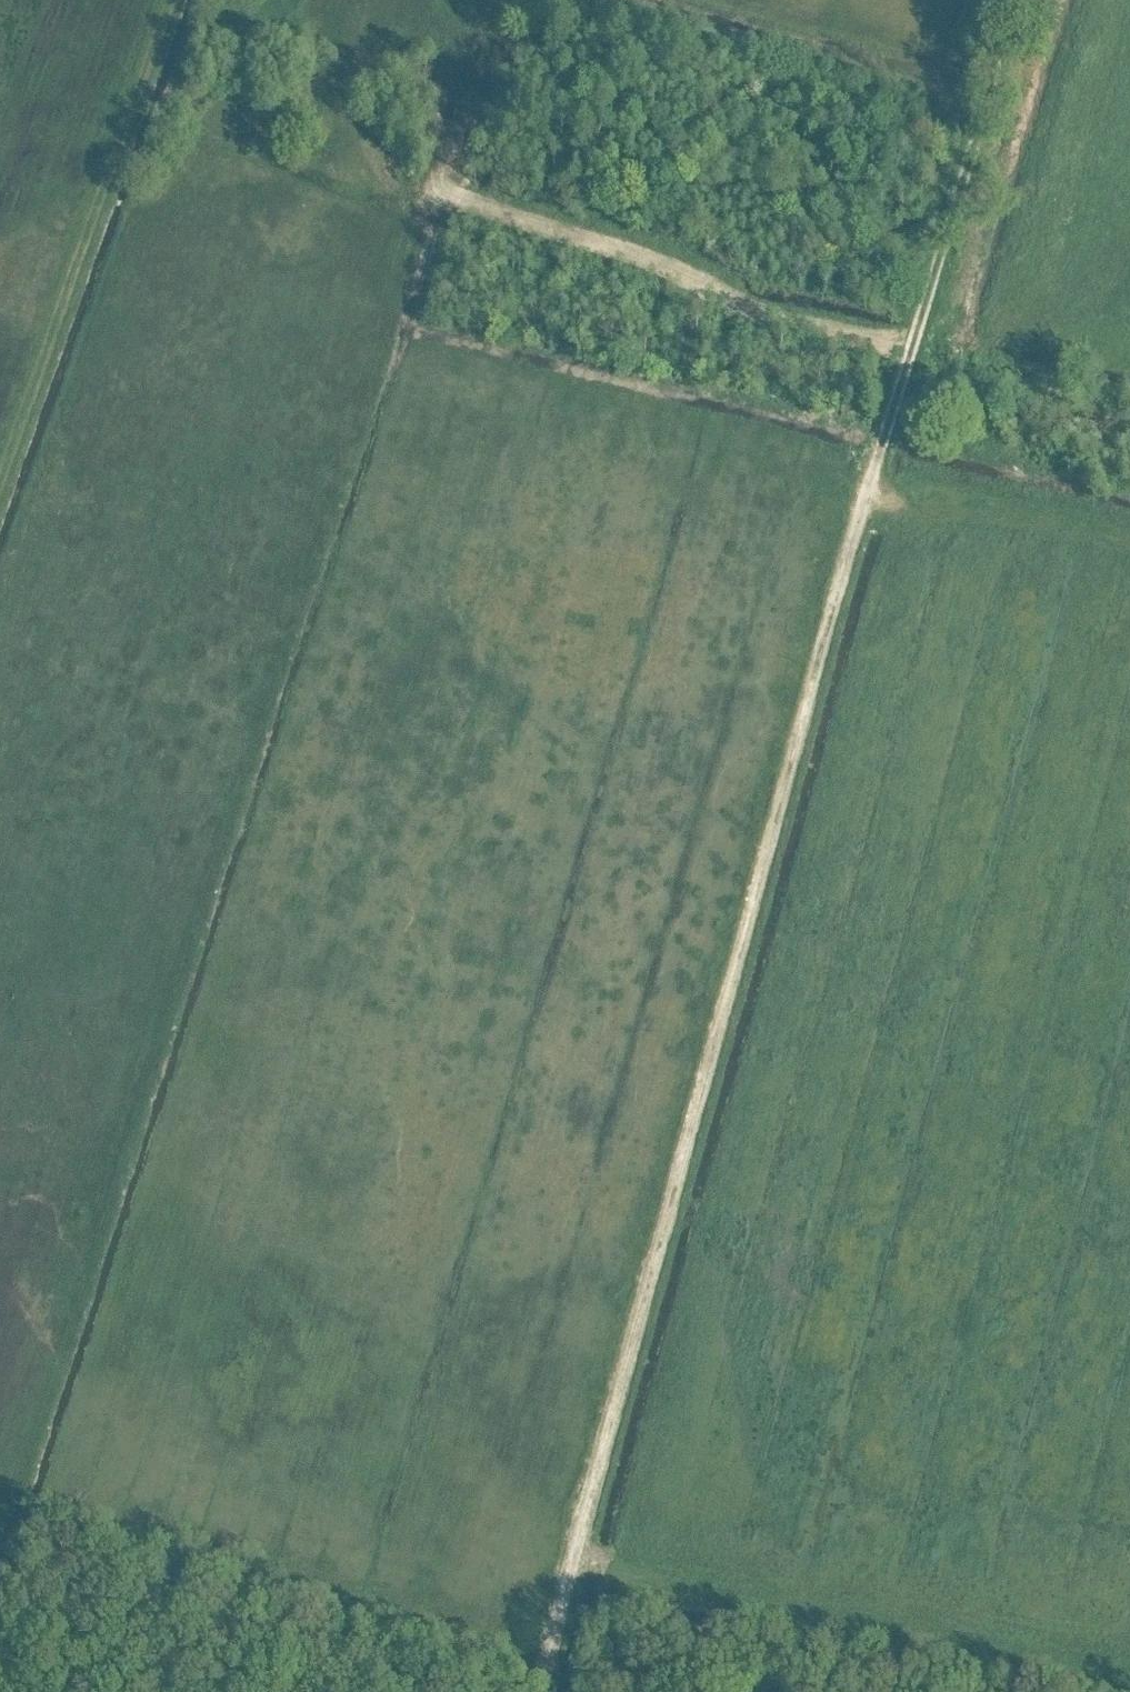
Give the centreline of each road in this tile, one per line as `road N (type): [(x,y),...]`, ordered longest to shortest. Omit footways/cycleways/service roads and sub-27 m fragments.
road 1 (track): [(1012,0),(835,600),(545,1691)]
road 2 (track): [(911,345),(741,307),(452,202)]

